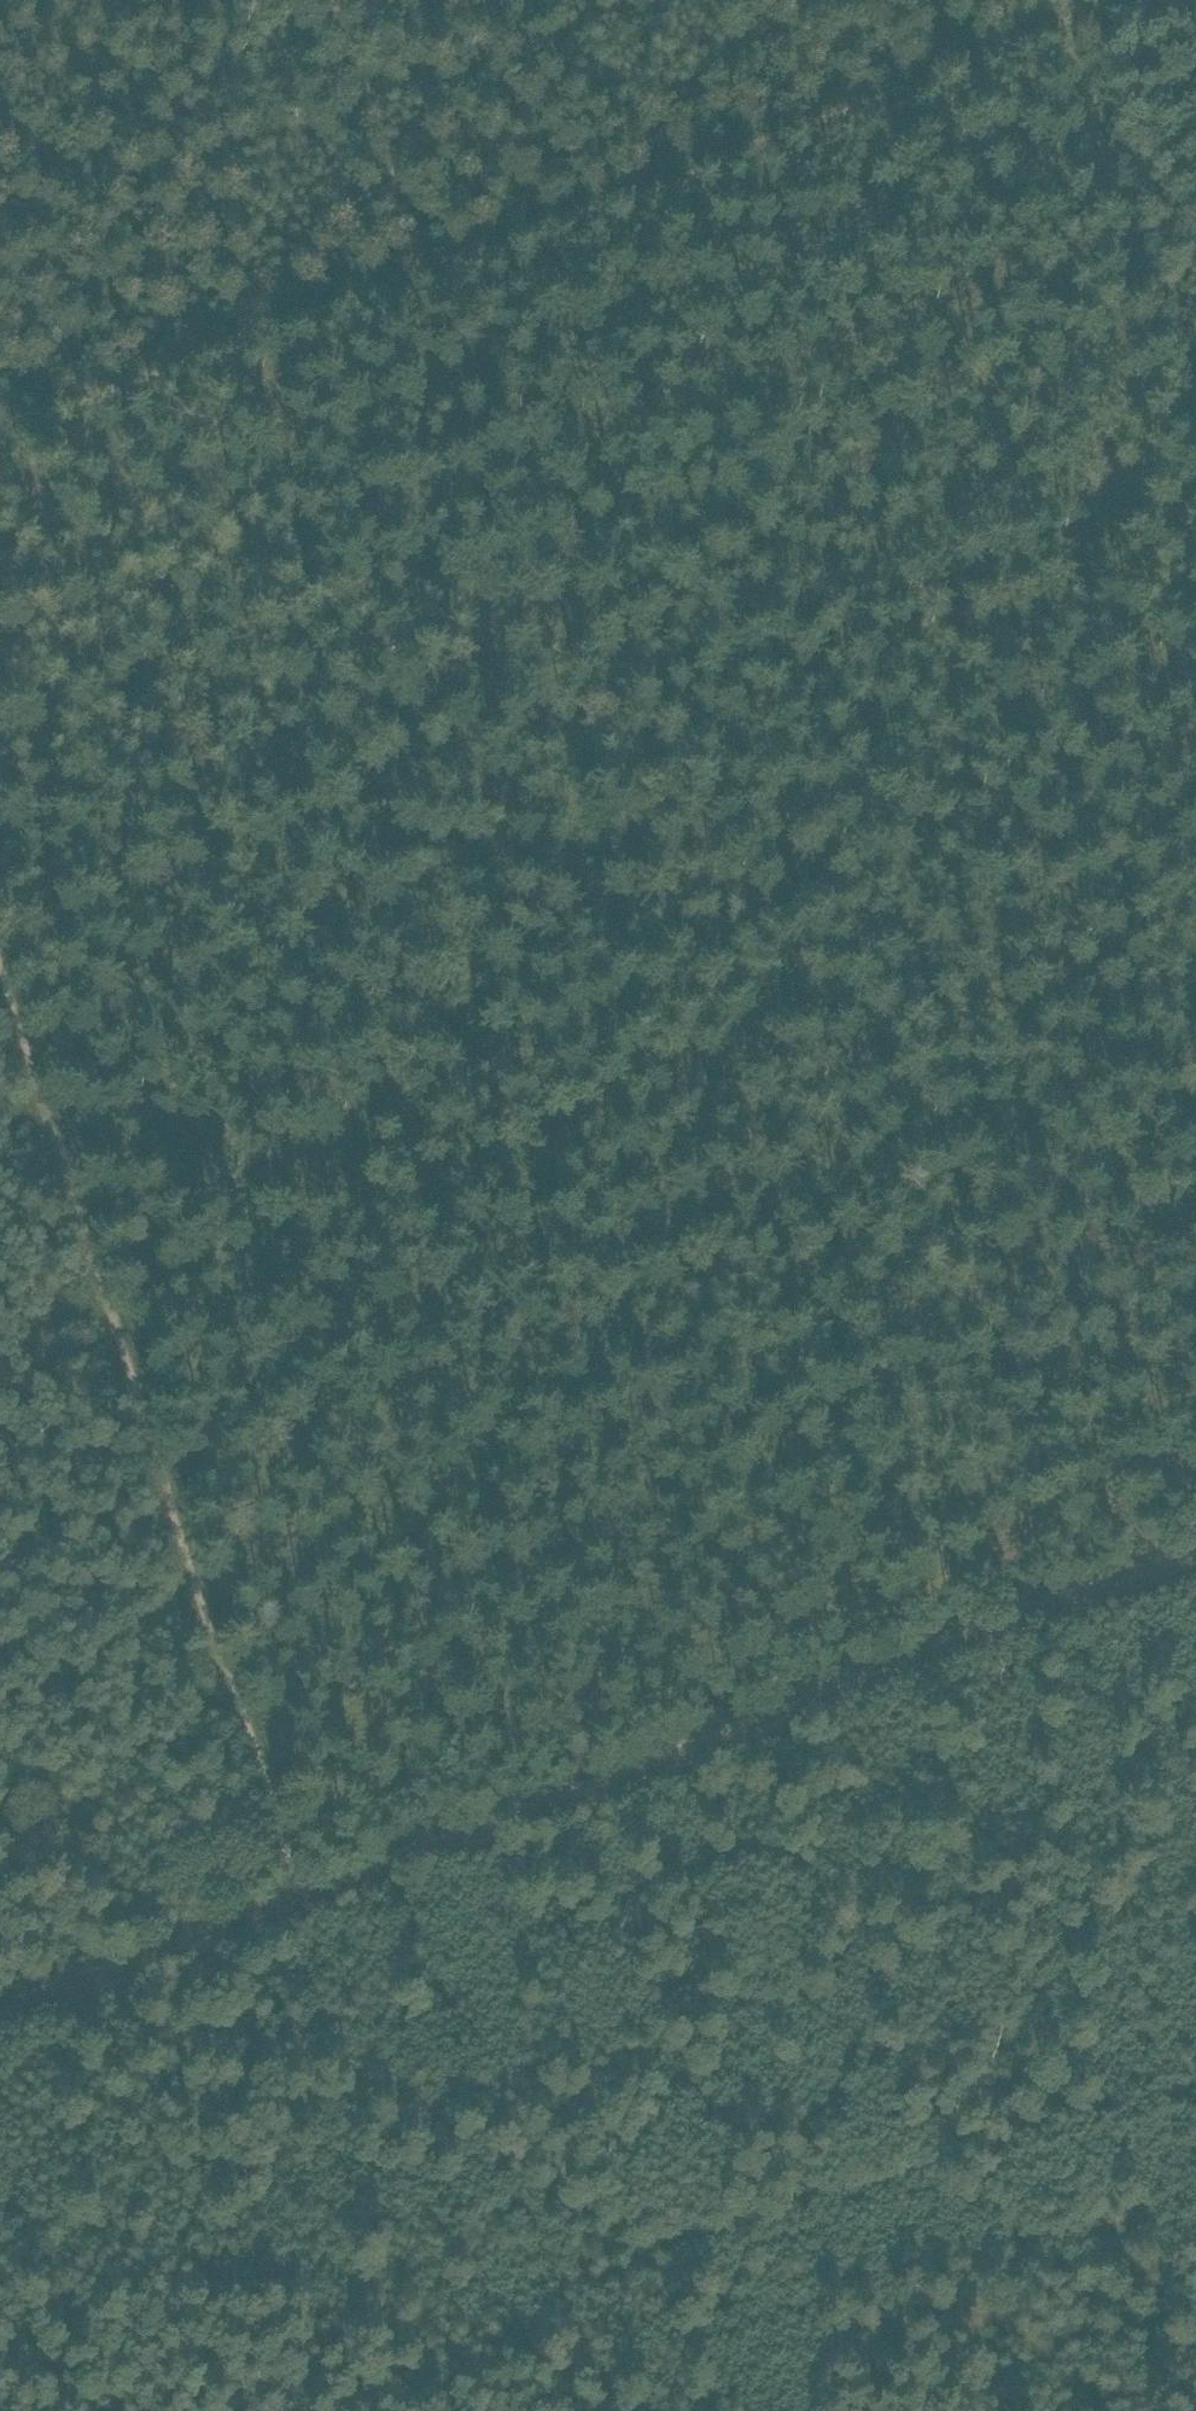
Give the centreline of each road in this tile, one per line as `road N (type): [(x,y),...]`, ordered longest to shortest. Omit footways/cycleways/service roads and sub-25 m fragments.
road 1 (track): [(0,438),(1137,0)]
road 2 (track): [(312,1900),(286,1853),(0,970)]
road 3 (track): [(312,1900),(1043,1620)]
road 4 (track): [(1043,1620),(1085,1660),(1195,2308)]
road 5 (track): [(1058,0),(1195,406)]
road 6 (track): [(0,2011),(312,1900)]
road 7 (track): [(0,2181),(98,2353),(119,2410)]
road 8 (track): [(1043,1620),(1195,1559)]

